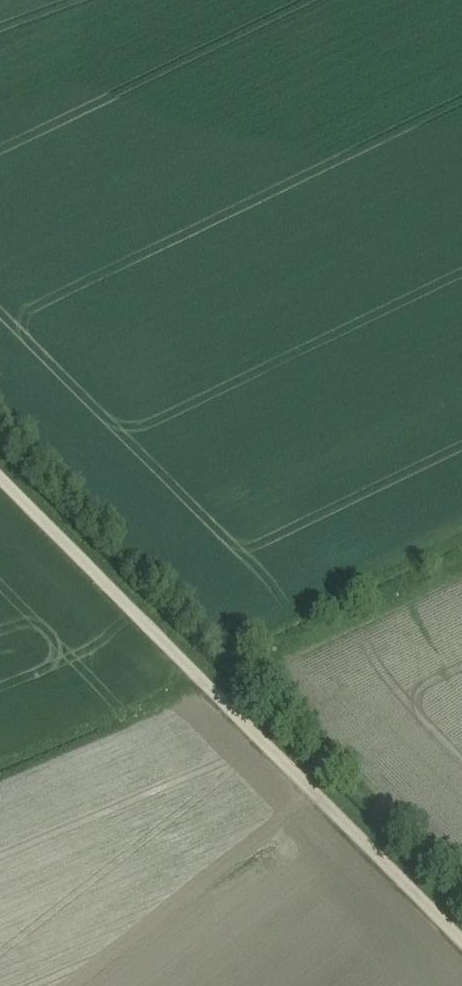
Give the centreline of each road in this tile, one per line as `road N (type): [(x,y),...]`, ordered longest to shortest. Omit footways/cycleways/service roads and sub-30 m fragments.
road 1 (track): [(0,476),(461,938)]

